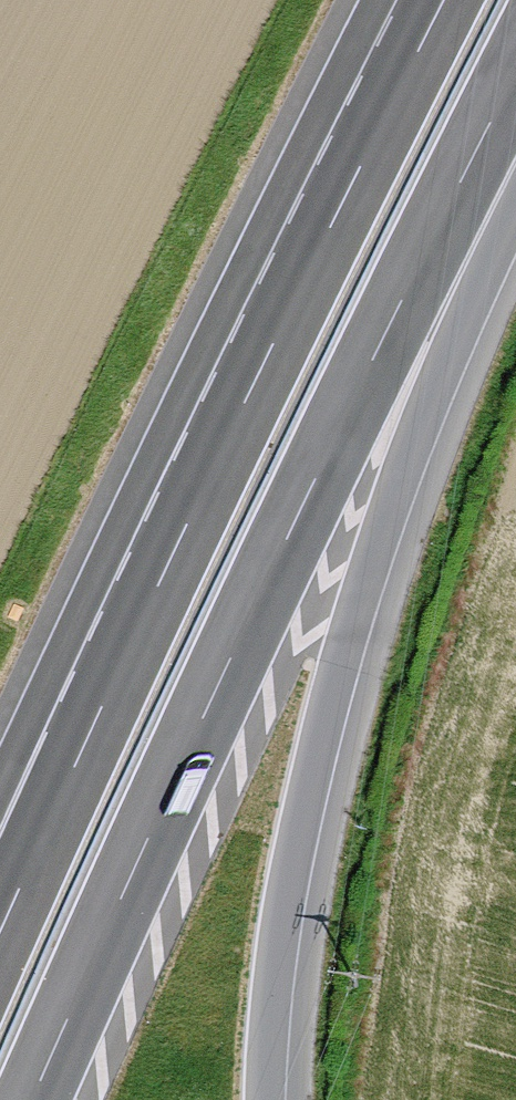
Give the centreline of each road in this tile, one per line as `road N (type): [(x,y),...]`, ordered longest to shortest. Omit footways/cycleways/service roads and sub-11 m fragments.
road 1 (motorway): [(32,1099),(263,589),(515,72)]
road 2 (motorway): [(267,1099),(287,894),(328,710),(411,451),(515,188)]
road 3 (motorway): [(444,0),(84,745)]
road 4 (motorway): [(84,745),(0,932)]
road 5 (motorway): [(84,745),(0,878)]

